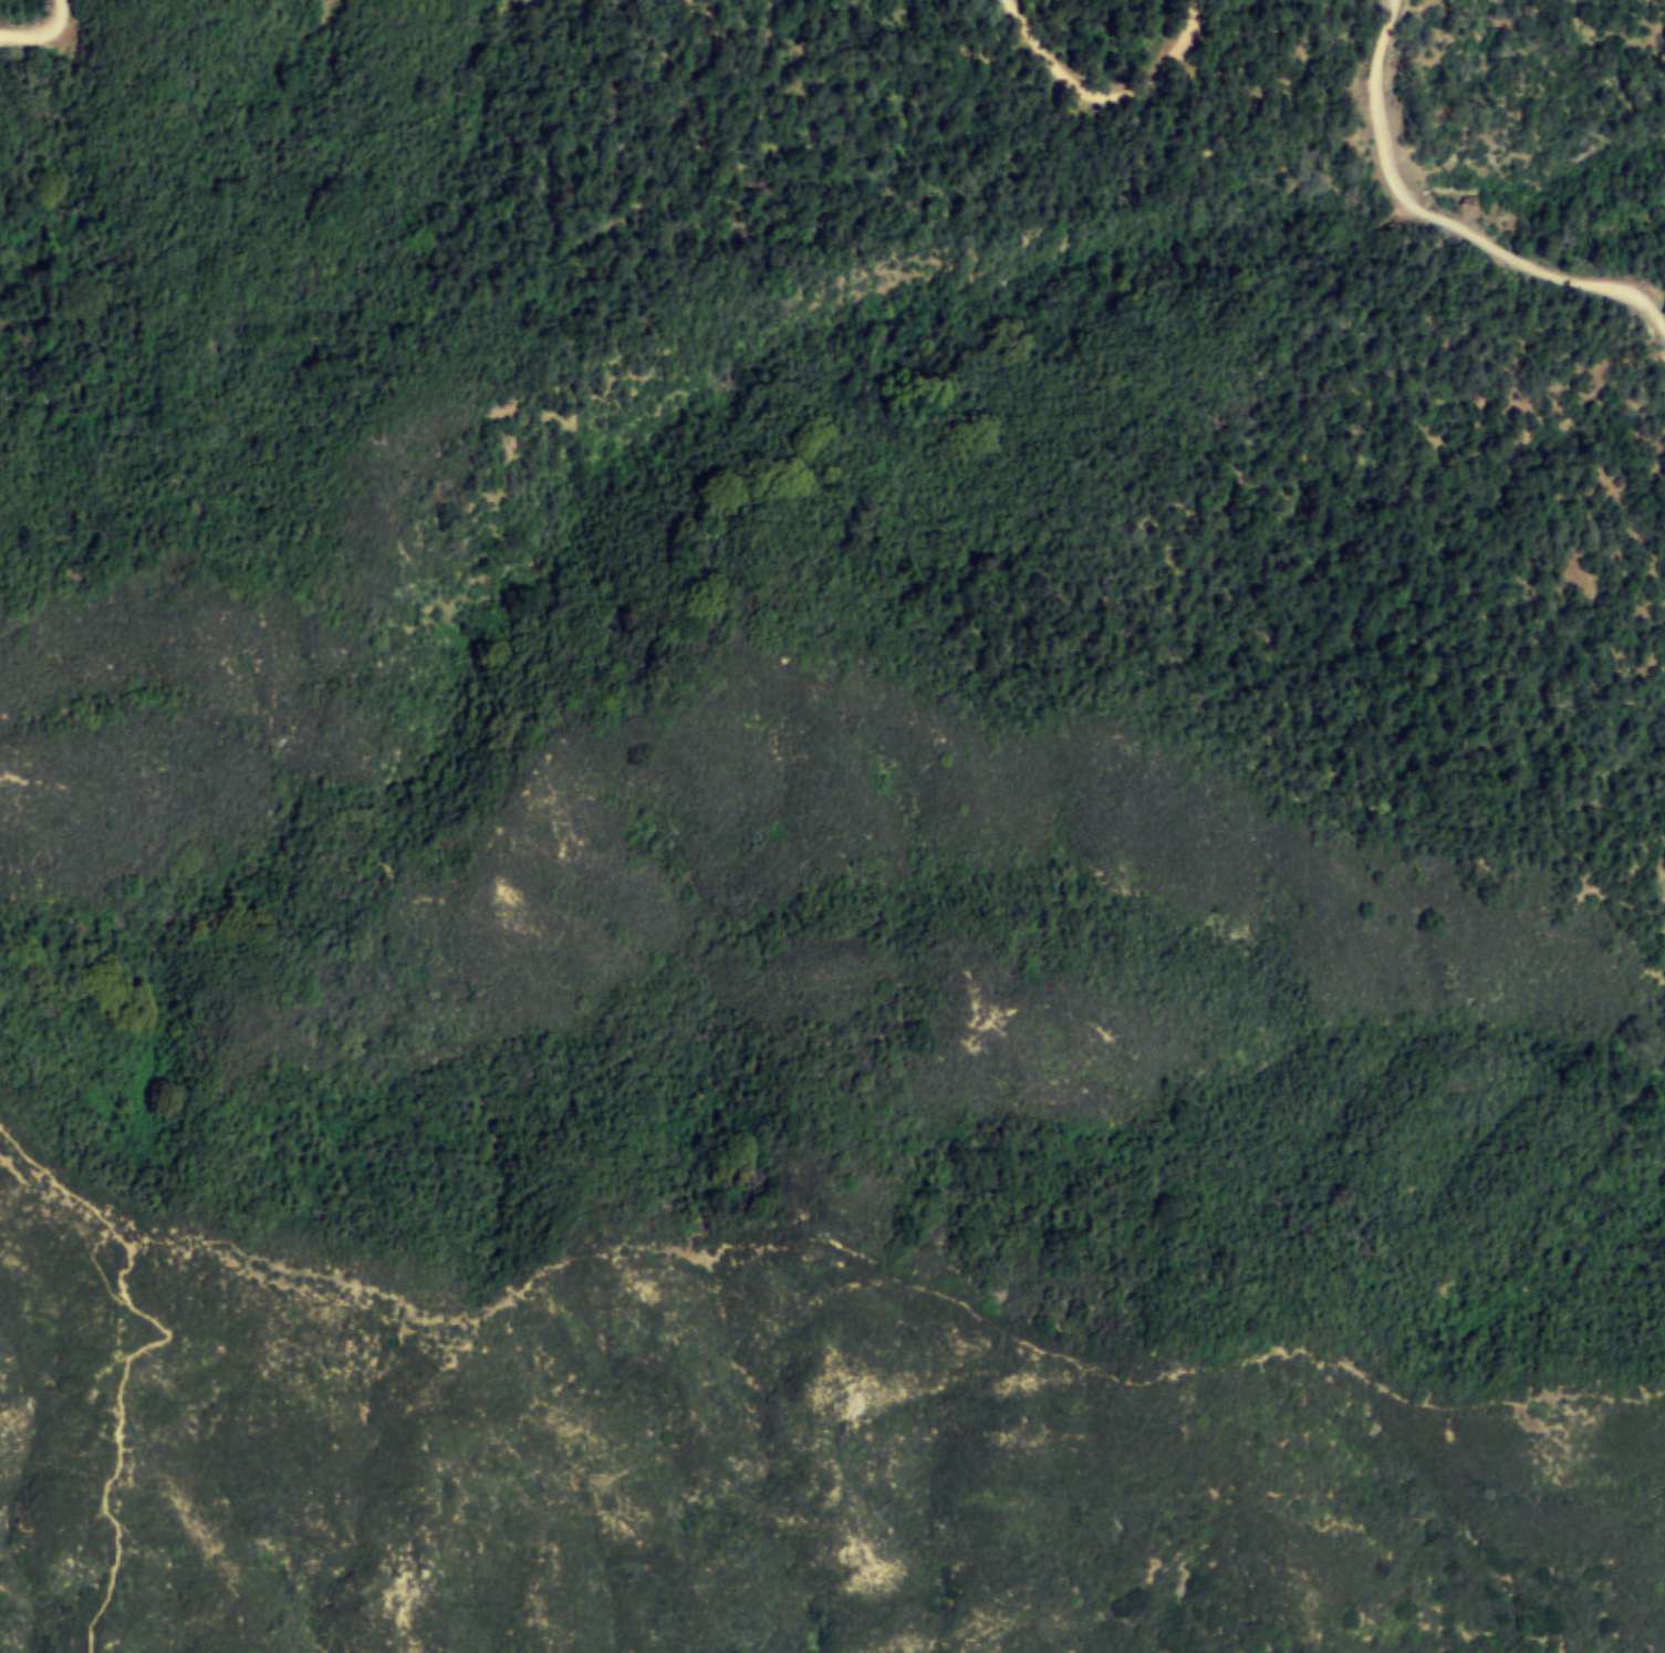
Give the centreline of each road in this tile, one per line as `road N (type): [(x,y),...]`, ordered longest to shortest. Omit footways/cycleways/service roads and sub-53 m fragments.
road 1 (track): [(1664,329),(1636,299),(1558,279),(1427,220),(1399,196),(1374,102),(1392,0)]
road 2 (track): [(1188,0),(1186,50),(1154,81),(1100,101),(1051,72),(996,0)]

